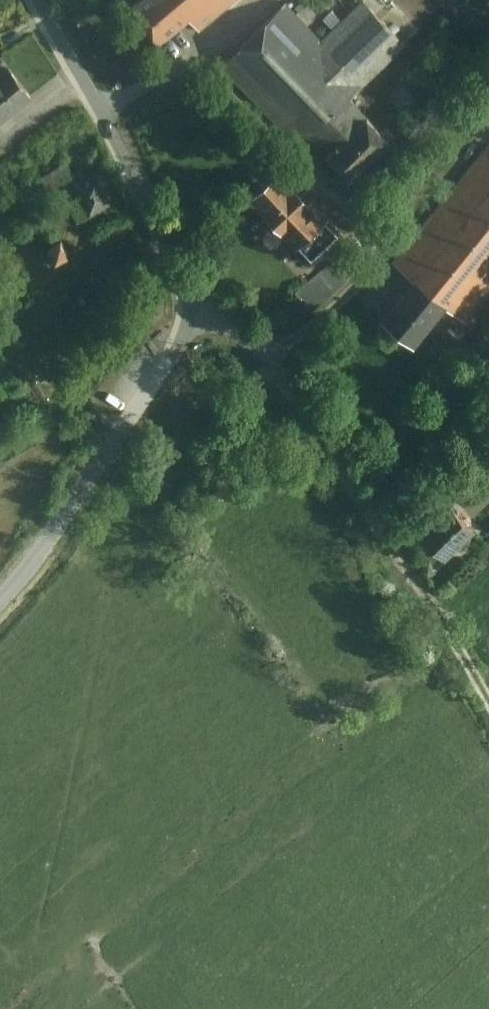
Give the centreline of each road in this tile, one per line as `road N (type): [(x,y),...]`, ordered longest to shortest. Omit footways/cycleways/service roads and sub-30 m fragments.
road 1 (residential): [(93,109),(190,52),(377,247),(267,352)]
road 2 (unclassified): [(488,697),(424,575),(267,352)]
road 3 (unclassified): [(0,596),(69,512),(190,311)]
road 4 (unclassified): [(190,311),(175,262),(93,109)]
road 5 (unclassified): [(93,109),(34,0)]

